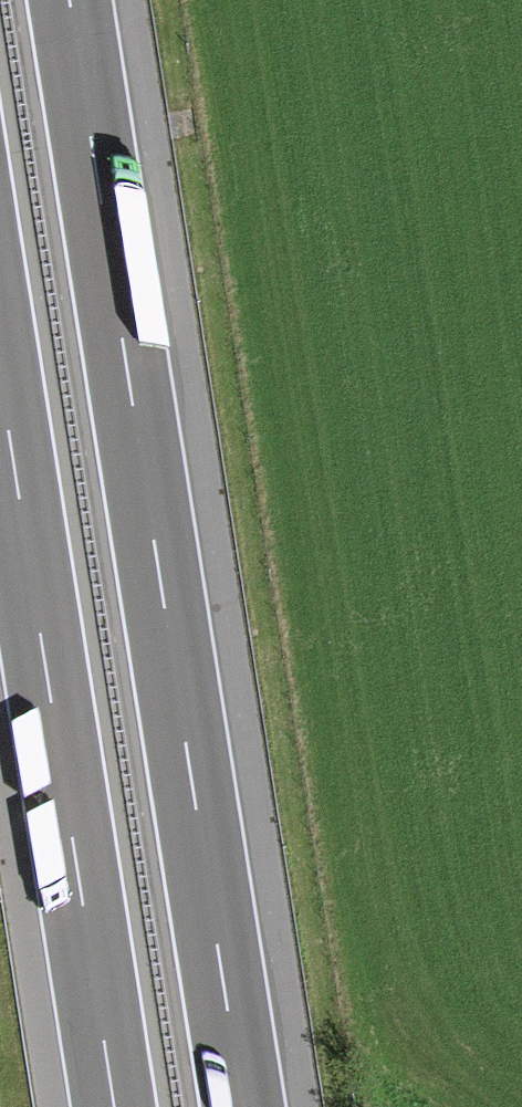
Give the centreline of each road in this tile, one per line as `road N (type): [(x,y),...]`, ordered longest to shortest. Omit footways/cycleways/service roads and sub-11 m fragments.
road 1 (motorway): [(244,1106),(69,0)]
road 2 (motorway): [(0,381),(114,1106)]

